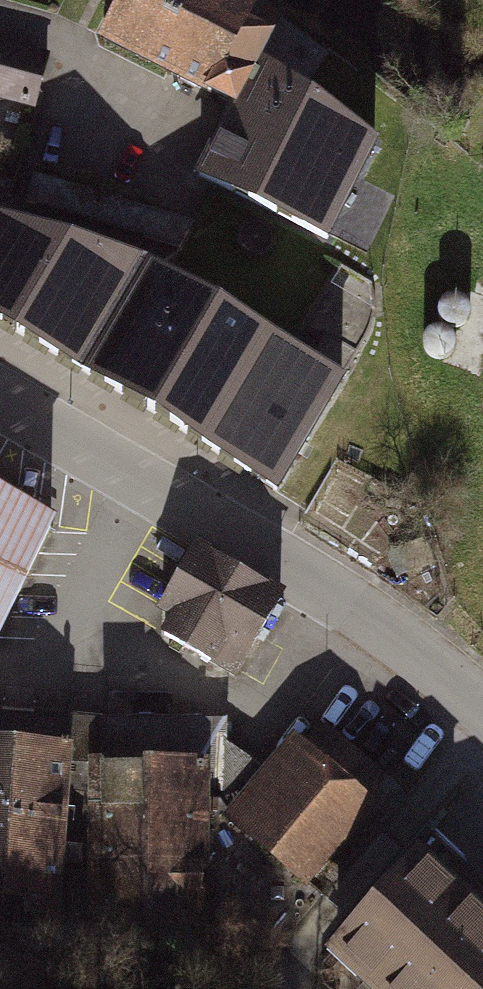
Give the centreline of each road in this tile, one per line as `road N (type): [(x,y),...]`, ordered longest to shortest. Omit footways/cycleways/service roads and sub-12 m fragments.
road 1 (residential): [(0,400),(358,616),(482,717)]

